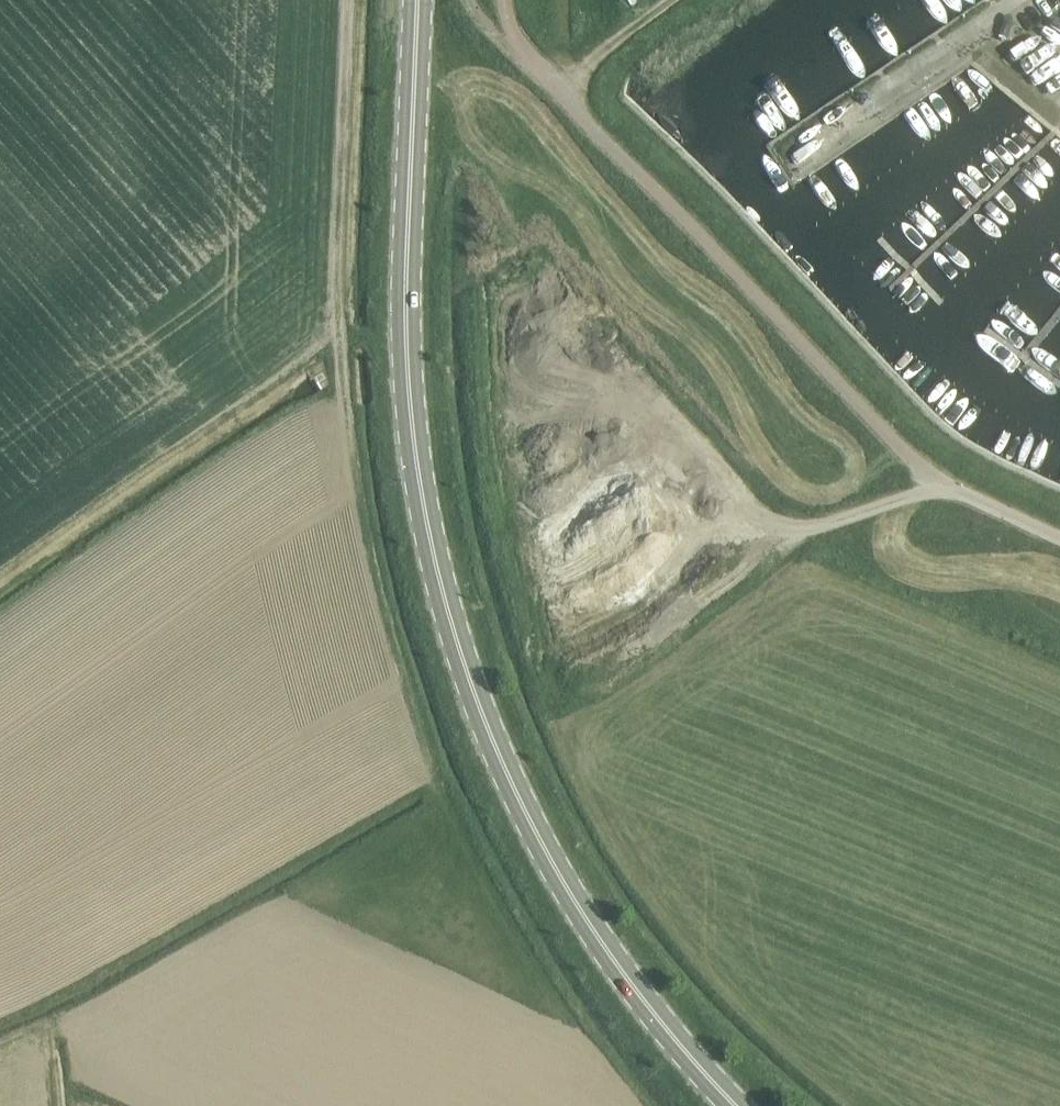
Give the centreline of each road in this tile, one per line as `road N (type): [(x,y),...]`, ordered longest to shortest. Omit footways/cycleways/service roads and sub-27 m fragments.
road 1 (tertiary): [(420,0),(403,391),(450,618),(531,827),(561,880),(735,1105)]

